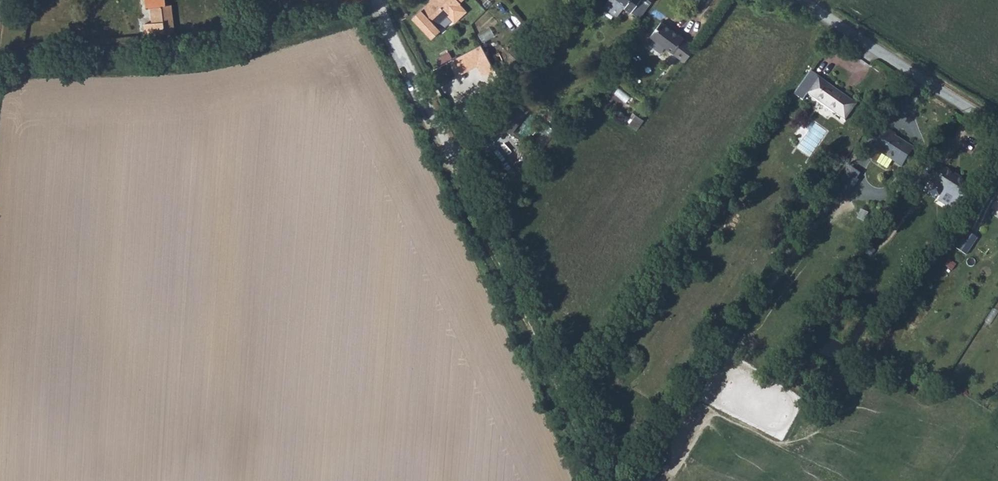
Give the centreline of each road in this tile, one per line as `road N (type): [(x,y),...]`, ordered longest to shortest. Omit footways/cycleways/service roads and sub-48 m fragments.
road 1 (track): [(452,163),(591,480)]
road 2 (unclassified): [(997,123),(801,0)]
road 3 (unclassified): [(378,0),(452,163)]

